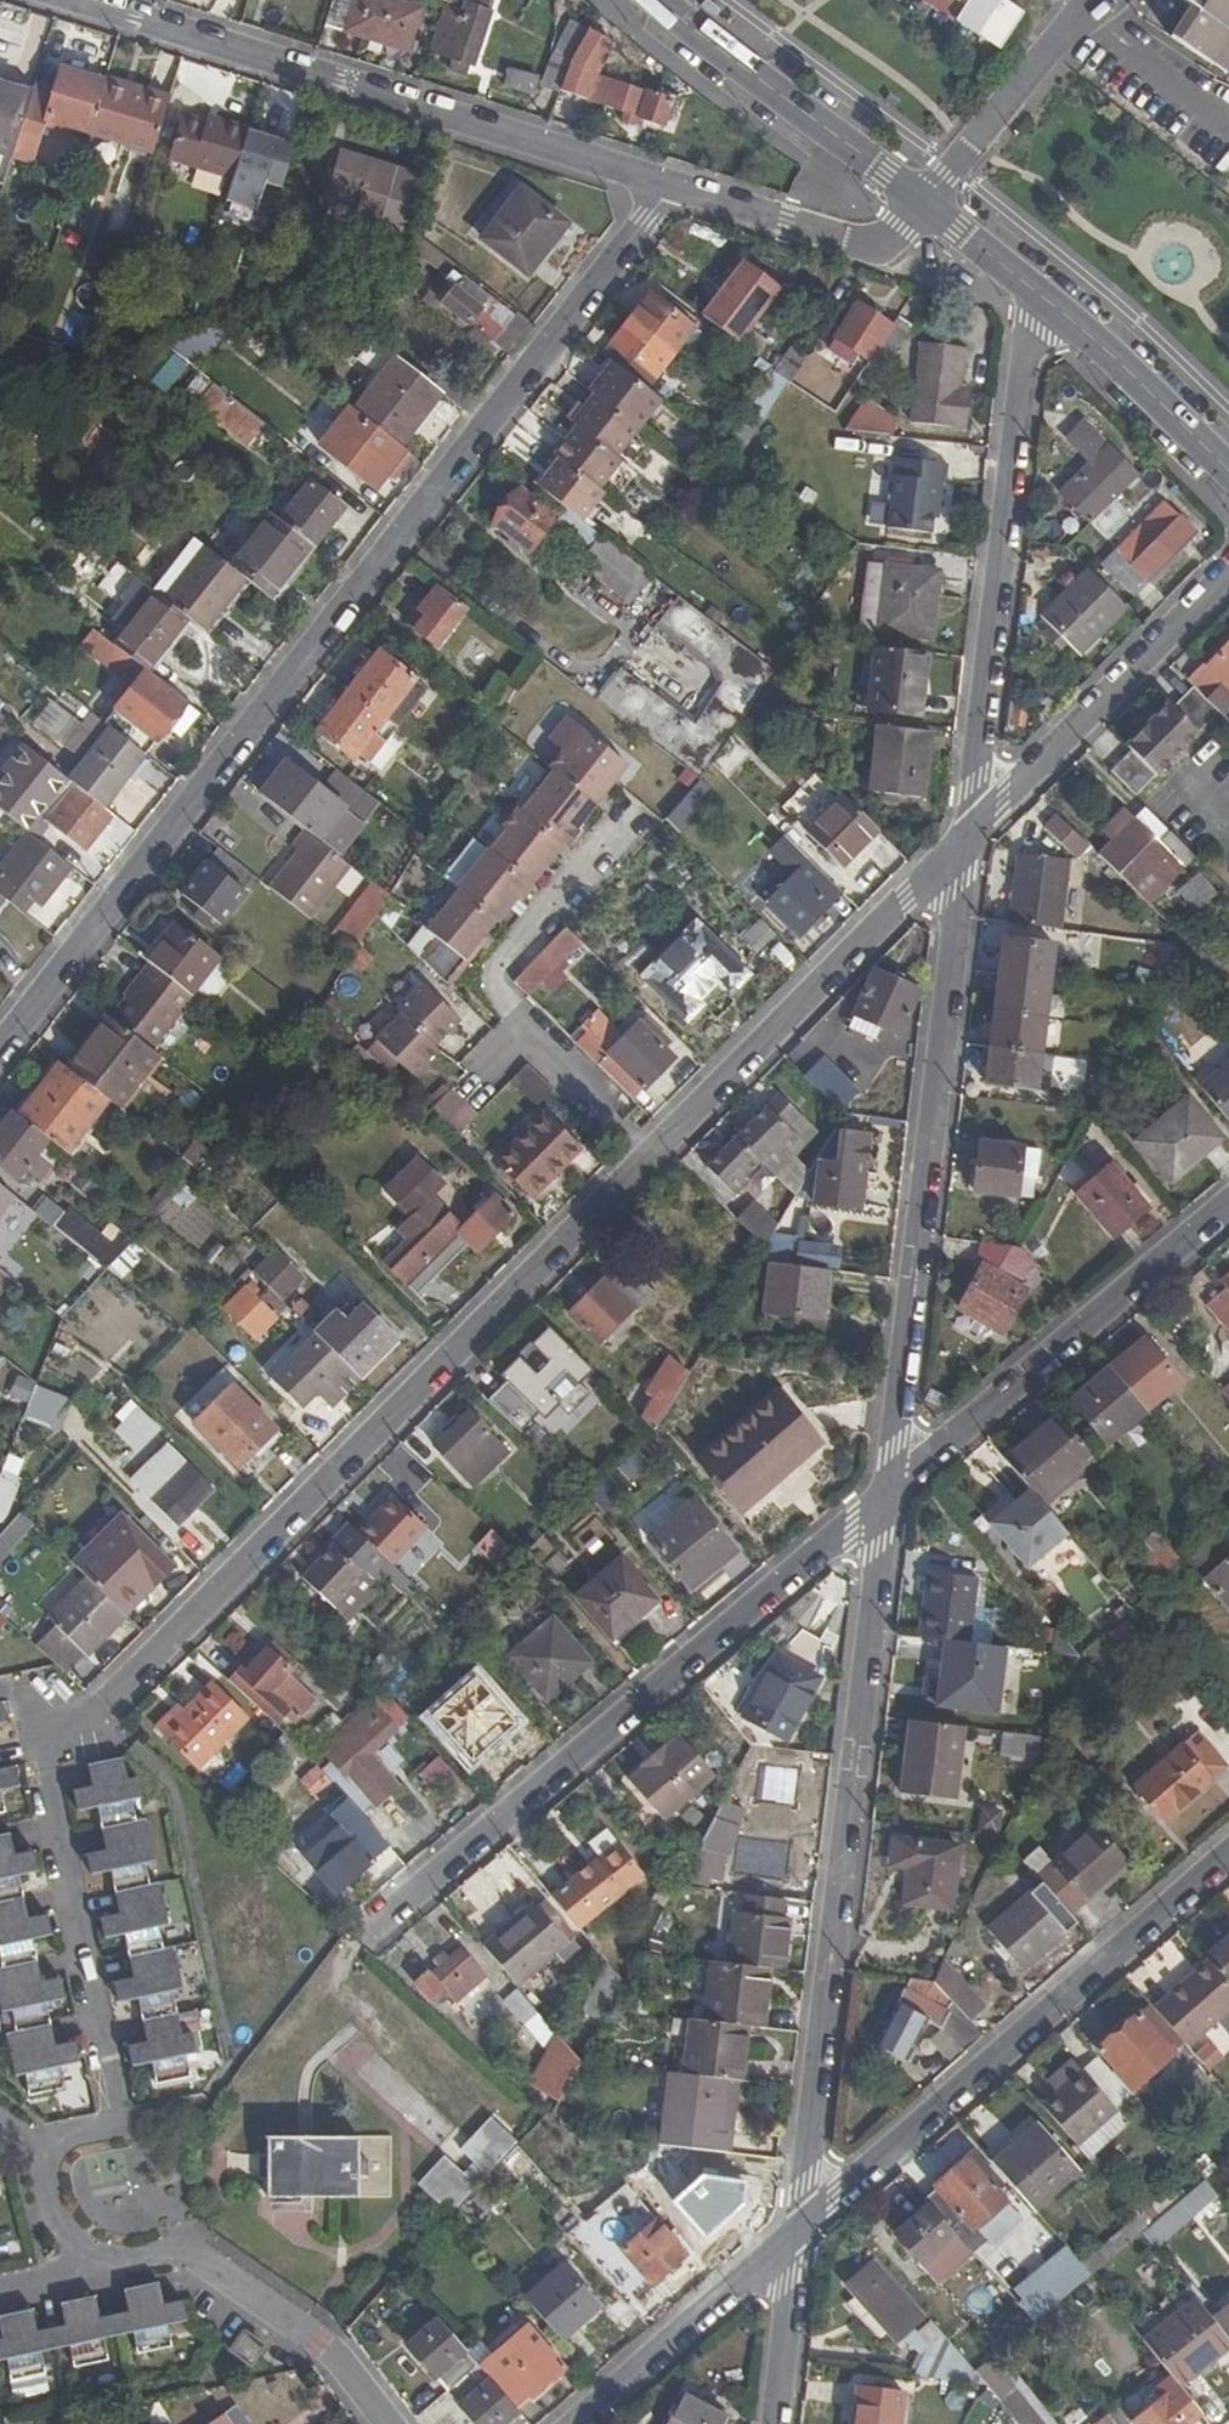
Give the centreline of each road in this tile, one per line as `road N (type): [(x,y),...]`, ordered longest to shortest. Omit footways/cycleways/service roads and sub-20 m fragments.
road 1 (residential): [(968,837),(49,1757),(123,2122),(50,2138),(42,2156)]
road 2 (residential): [(0,1054),(675,182)]
road 3 (residential): [(800,2226),(890,1491)]
road 4 (residential): [(371,1932),(890,1491)]
road 5 (residential): [(890,1491),(968,837)]
road 6 (residential): [(675,182),(84,0)]
road 7 (residential): [(1228,1852),(800,2226)]
road 8 (residential): [(968,837),(1033,289)]
road 9 (residential): [(890,1491),(1228,1204)]
road 10 (residential): [(1228,573),(968,837)]
road 11 (tertiary): [(657,0),(929,204)]
road 12 (residential): [(800,2226),(579,2423)]
road 13 (residential): [(929,204),(882,244),(849,241),(675,182)]
road 14 (residential): [(388,2423),(322,2344),(182,2251)]
road 15 (tertiary): [(1033,289),(1228,472)]
road 16 (residential): [(929,204),(1083,14)]
road 17 (residential): [(776,2423),(800,2226)]
road 18 (residential): [(1083,14),(1228,127)]
road 19 (tertiary): [(929,204),(1033,289)]
road 20 (residential): [(42,2156),(59,2228),(96,2270)]

